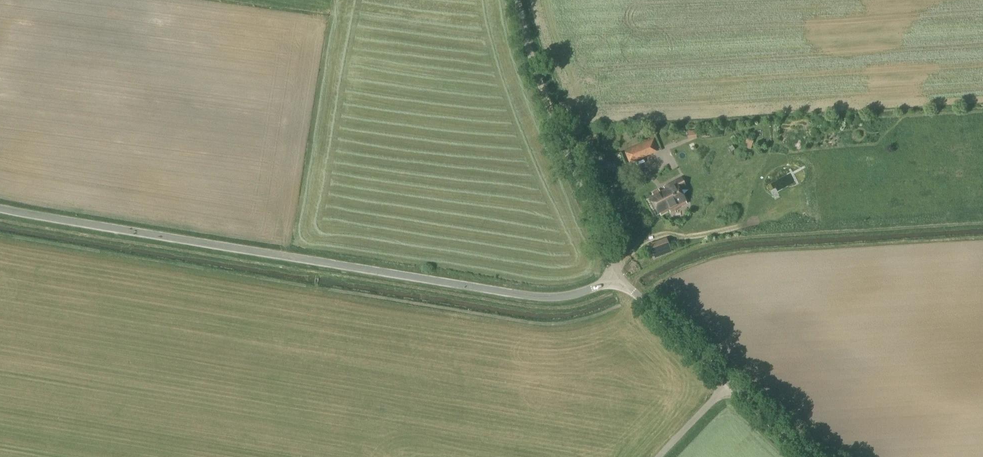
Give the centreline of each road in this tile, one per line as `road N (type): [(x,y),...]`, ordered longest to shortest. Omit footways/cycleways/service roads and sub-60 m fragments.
road 1 (unclassified): [(618,279),(536,298),(0,210)]
road 2 (unclassified): [(618,279),(557,137),(516,0)]
road 3 (unclassified): [(728,383),(618,279)]

